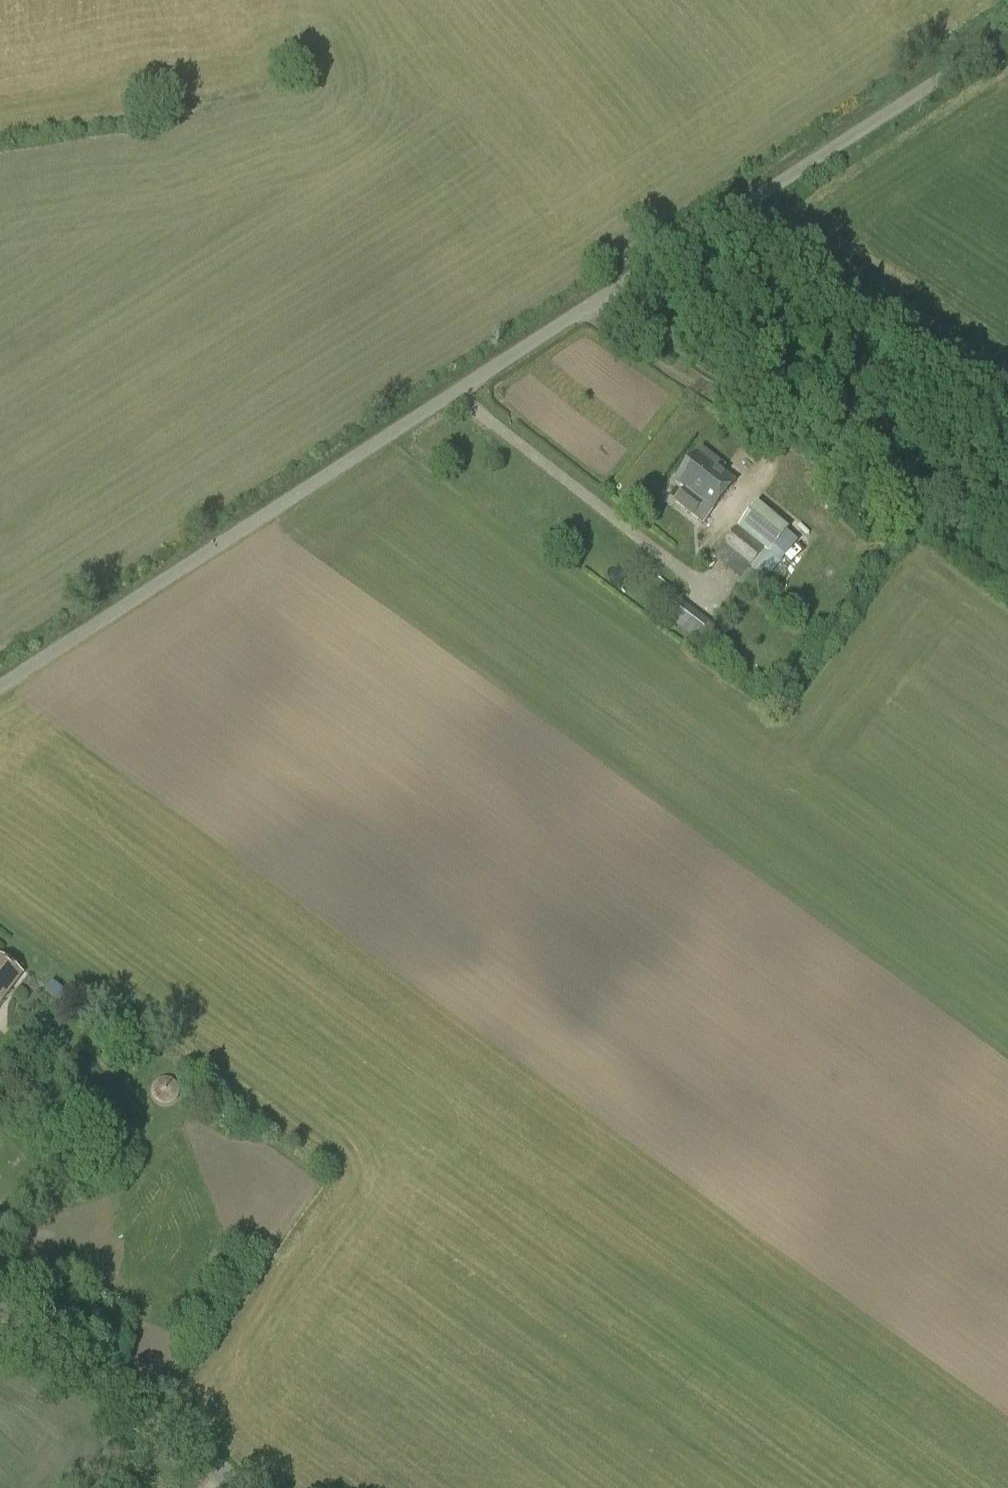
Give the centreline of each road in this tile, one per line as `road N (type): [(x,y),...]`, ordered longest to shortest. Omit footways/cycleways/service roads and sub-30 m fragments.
road 1 (unclassified): [(0,687),(1007,41)]
road 2 (tertiary): [(238,1487),(0,1308)]

